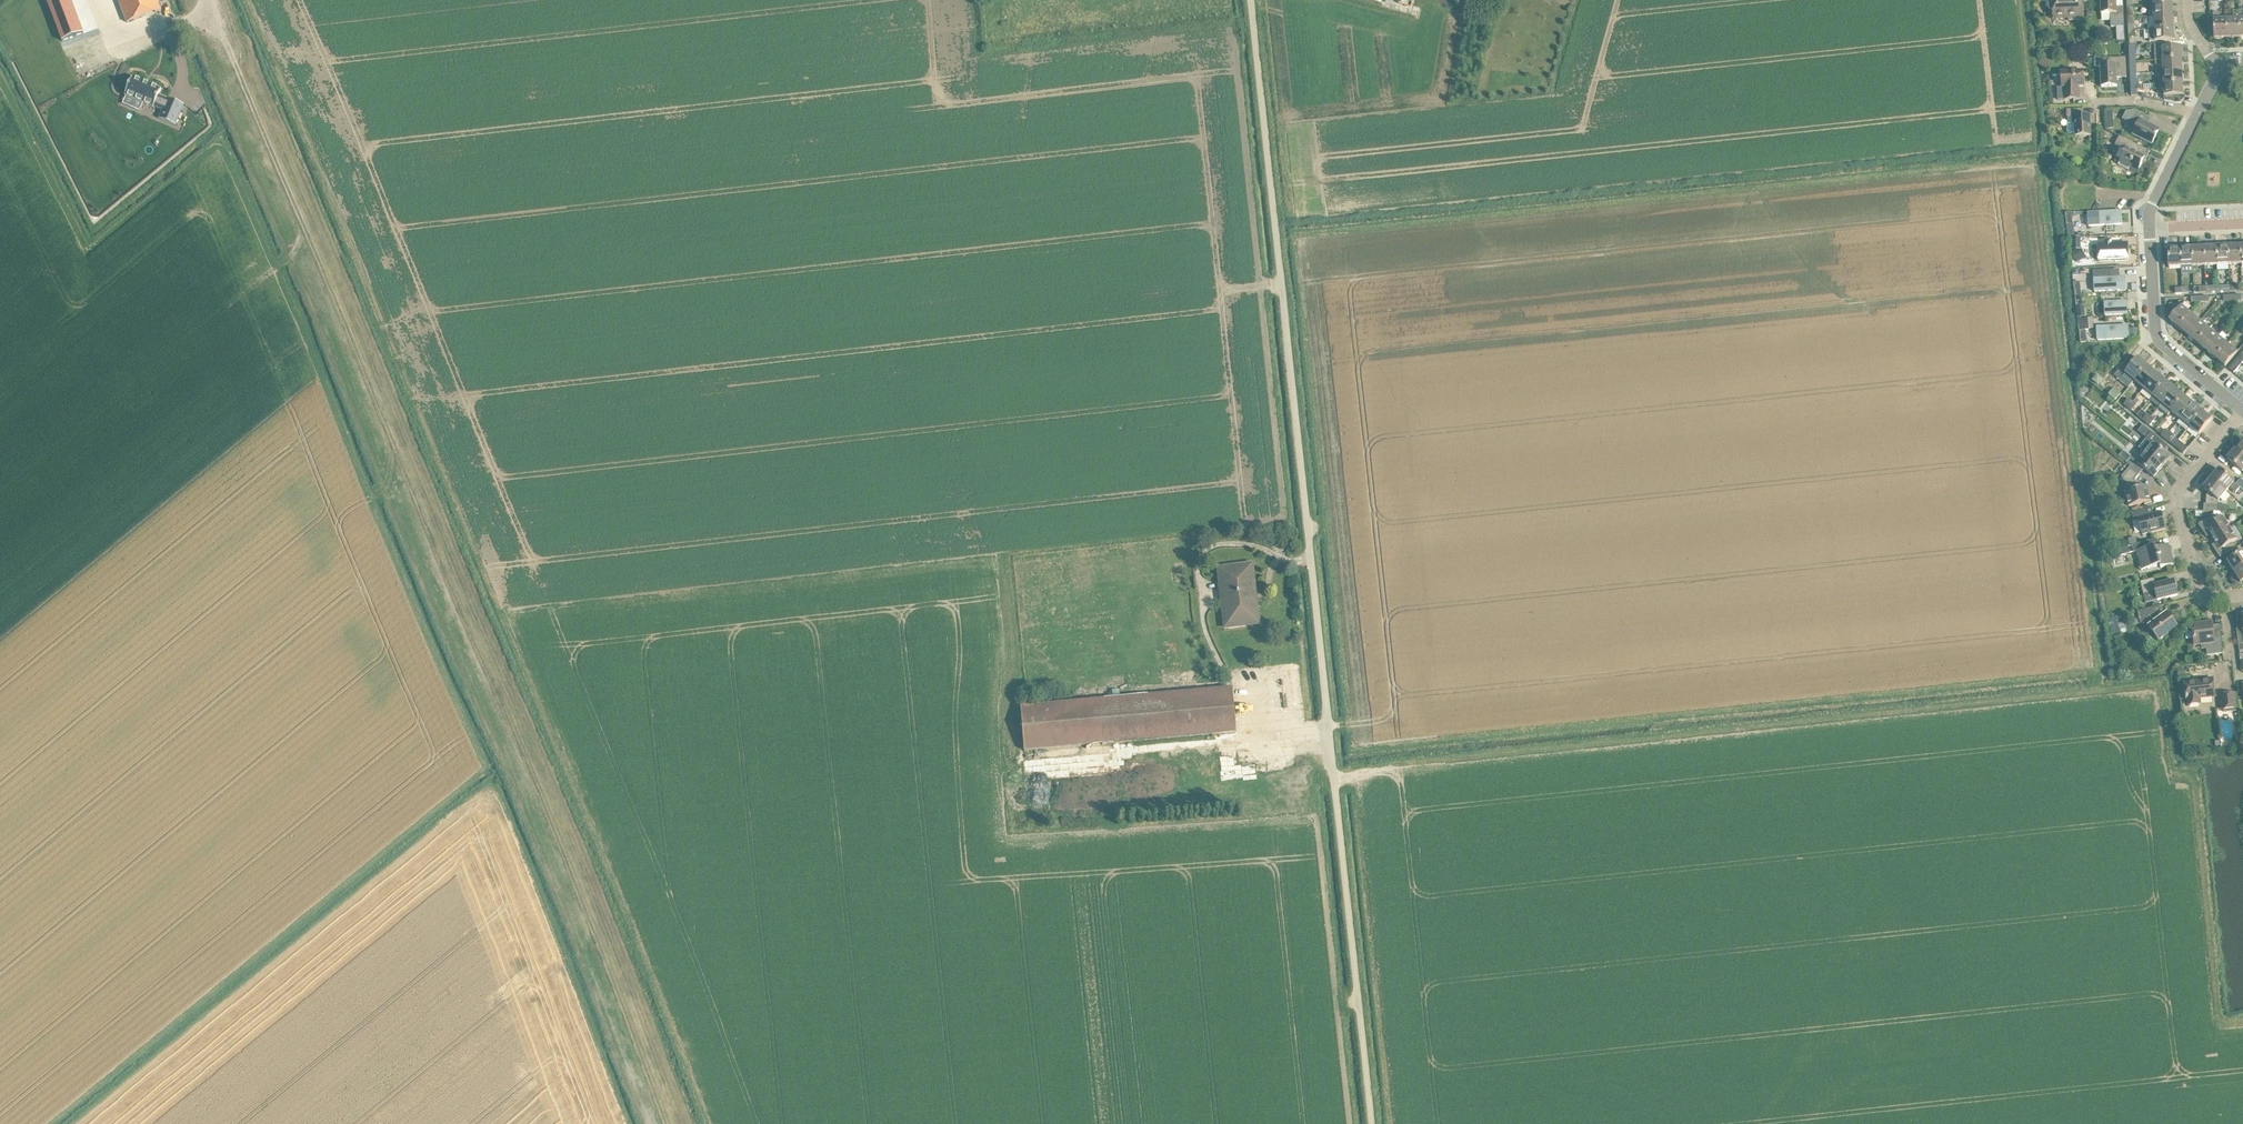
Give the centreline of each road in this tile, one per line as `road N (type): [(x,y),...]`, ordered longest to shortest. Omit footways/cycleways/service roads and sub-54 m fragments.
road 1 (unclassified): [(1377,1123),(1252,0)]
road 2 (residential): [(2242,414),(2176,494),(2198,587),(2225,598)]
road 3 (unclassified): [(2242,410),(2157,336),(2150,228)]
road 4 (unclassified): [(2150,228),(2151,207),(2198,111)]

